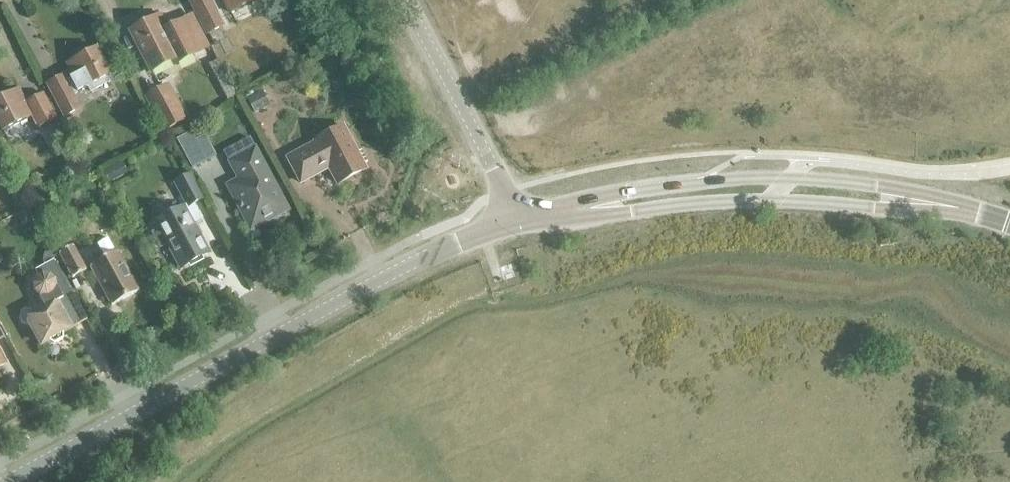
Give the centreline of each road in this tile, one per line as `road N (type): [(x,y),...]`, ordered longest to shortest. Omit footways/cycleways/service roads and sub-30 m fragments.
road 1 (tertiary): [(6,481),(406,267),(516,221)]
road 2 (tertiary): [(969,210),(851,183),(788,179),(627,194),(552,214)]
road 3 (tertiary): [(552,214),(771,200),(969,210)]
road 4 (residential): [(516,221),(405,0)]

